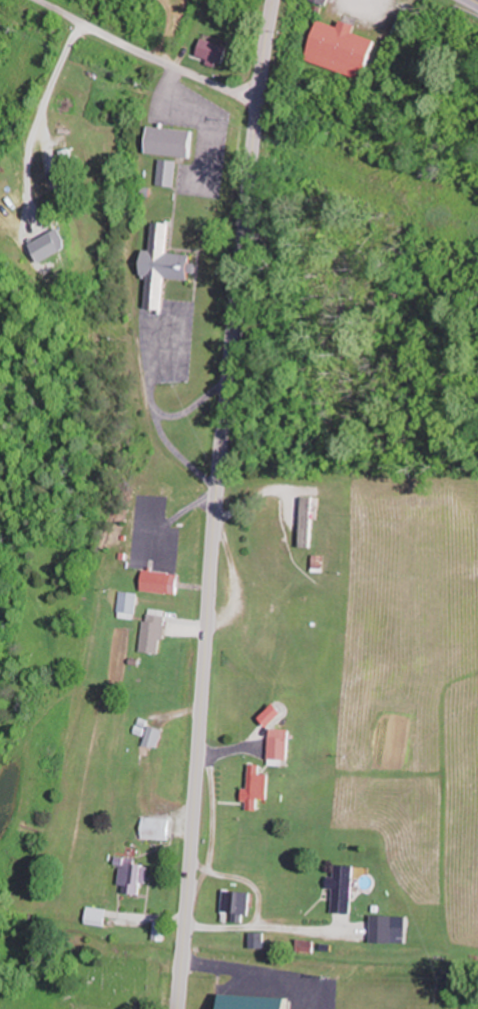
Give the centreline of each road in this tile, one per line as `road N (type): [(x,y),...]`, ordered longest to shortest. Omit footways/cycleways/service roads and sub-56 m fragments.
road 1 (secondary): [(177,1008),(215,499),(272,0)]
road 2 (residential): [(259,98),(152,58),(36,0)]

